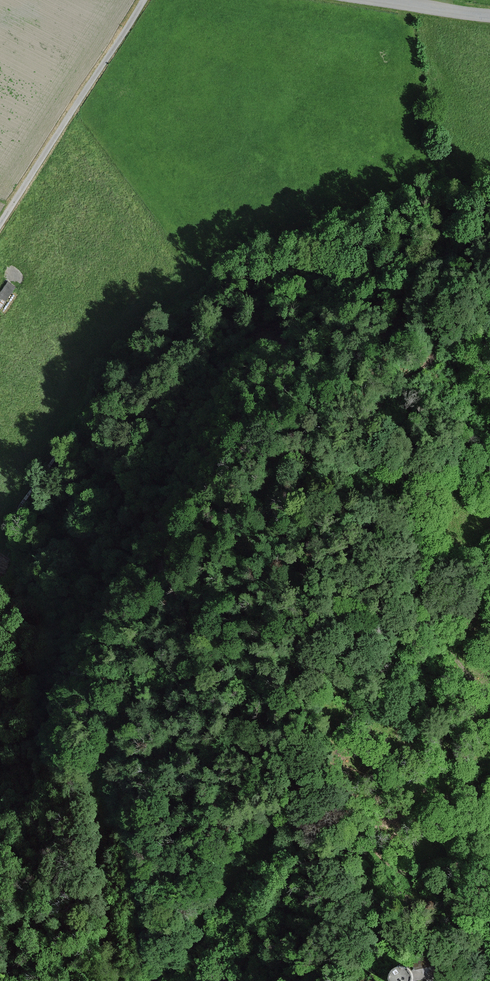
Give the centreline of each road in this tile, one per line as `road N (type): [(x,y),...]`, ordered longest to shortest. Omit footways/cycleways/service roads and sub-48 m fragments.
road 1 (track): [(489,810),(372,839),(375,852),(405,874),(460,875),(489,901)]
road 2 (track): [(0,222),(142,0)]
road 3 (track): [(489,615),(454,607),(437,619),(449,655),(489,703)]

